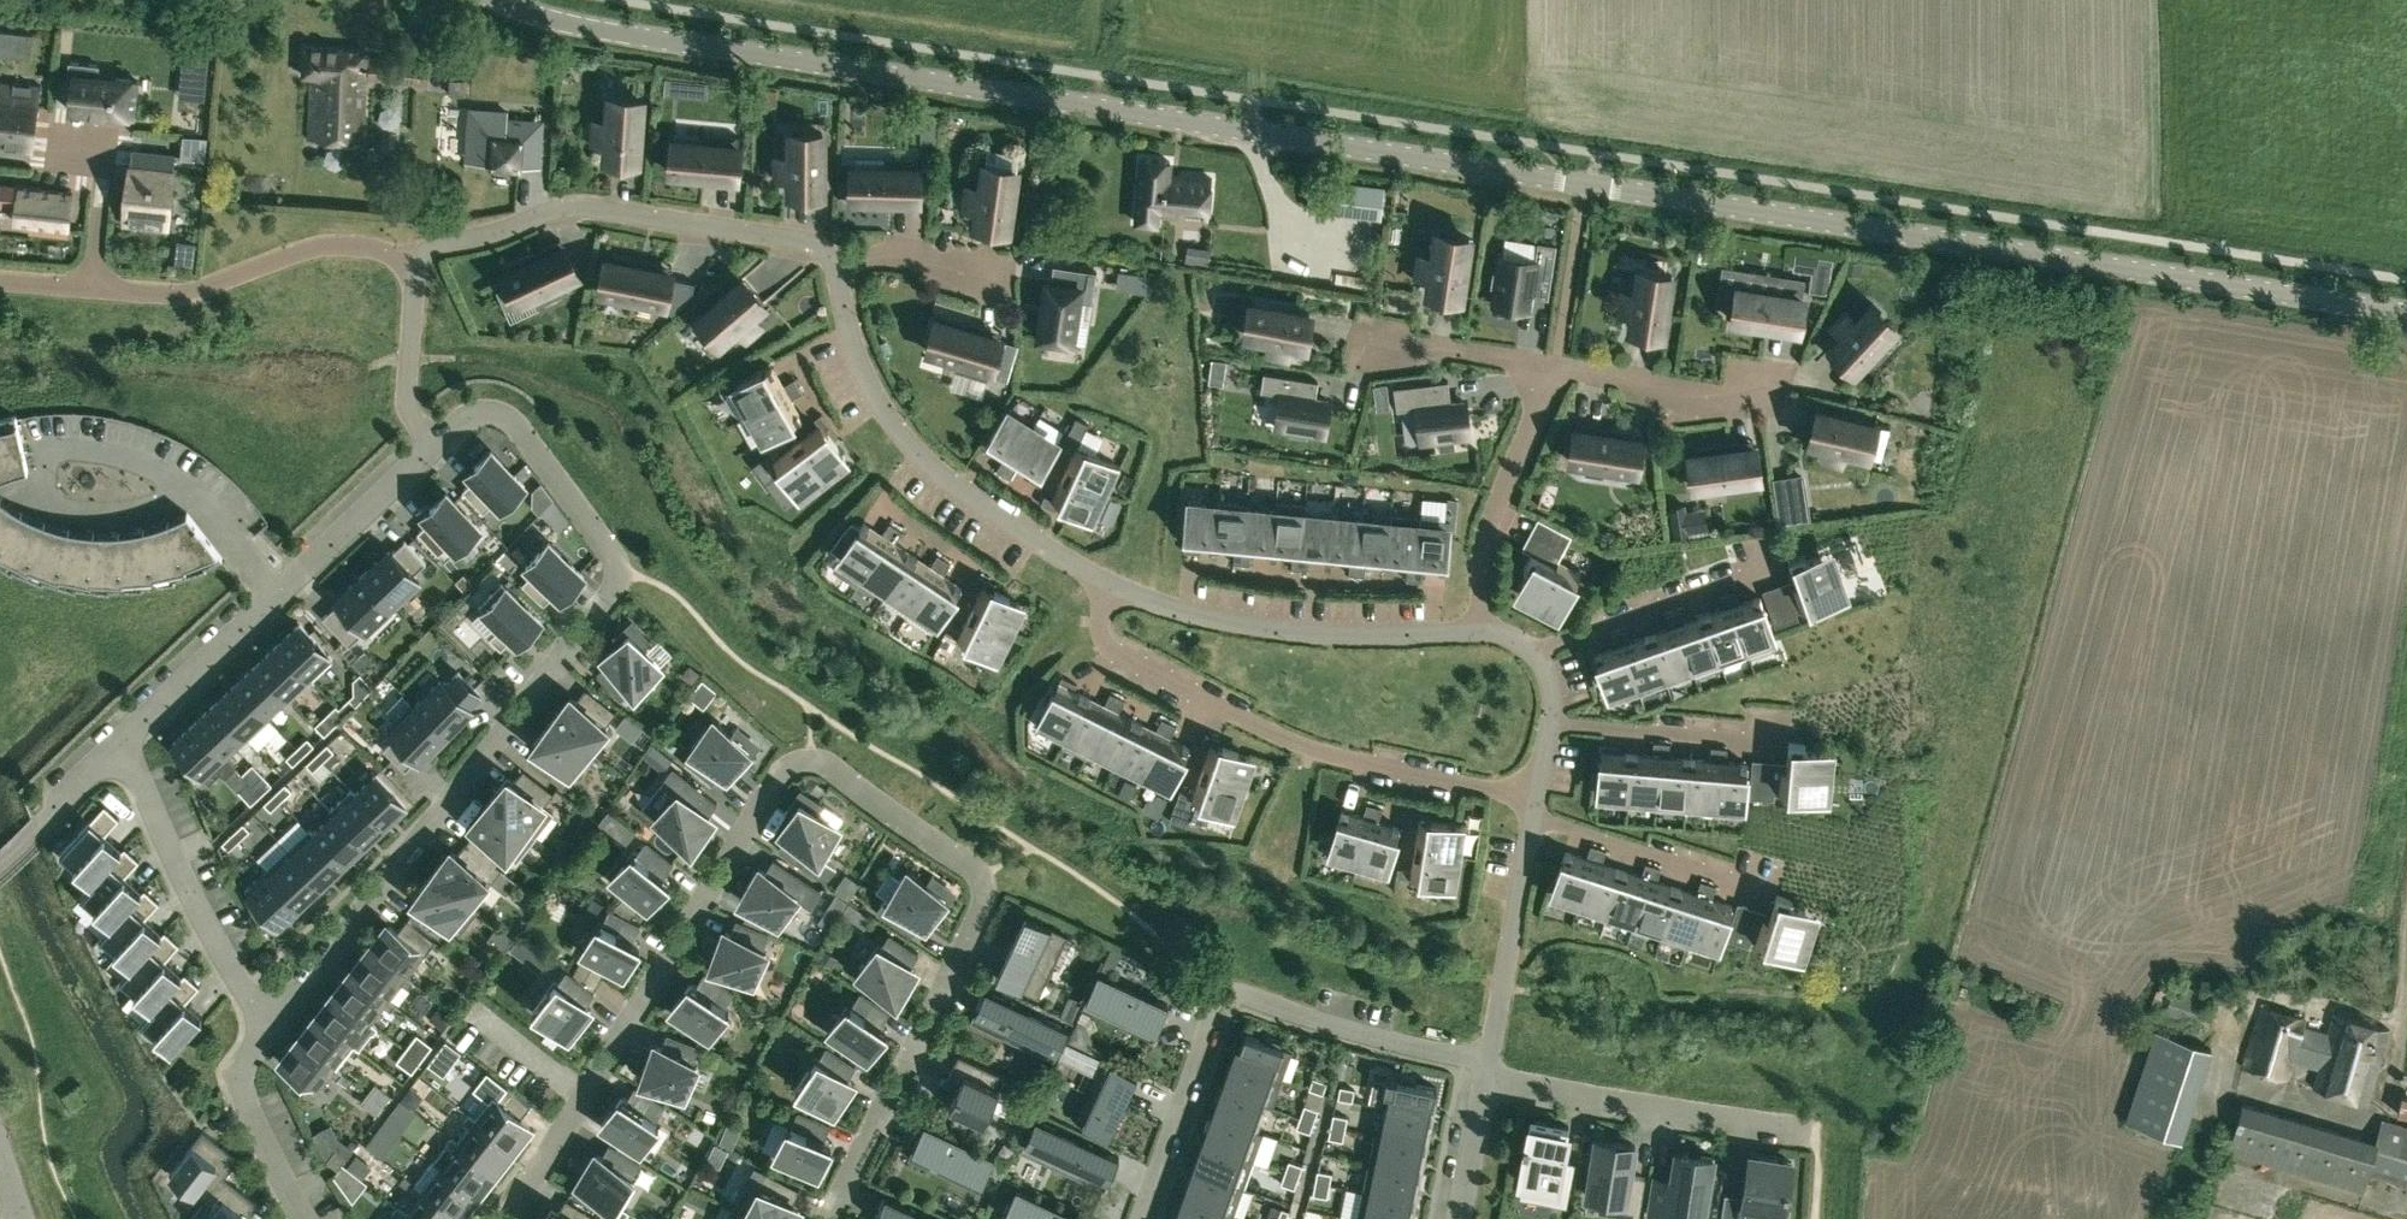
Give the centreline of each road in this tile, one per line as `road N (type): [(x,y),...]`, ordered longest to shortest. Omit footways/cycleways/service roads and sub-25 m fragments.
road 1 (unclassified): [(2406,310),(590,28),(497,0)]
road 2 (residential): [(834,1218),(989,885),(985,872),(828,760),(810,756),(778,774),(722,879),(511,1218)]
road 3 (residential): [(273,1032),(623,575),(506,418),(471,414),(435,444)]
road 4 (residential): [(1536,798),(1285,739),(1107,645),(1098,611),(1110,580)]
road 5 (residential): [(1488,1060),(1218,987),(1134,1218)]
road 6 (residential): [(837,271),(810,240),(587,205),(439,241),(415,265)]
road 7 (residential): [(1110,580),(1049,548),(925,461),(854,352),(837,271)]
road 8 (residential): [(0,281),(190,292),(327,242),(369,244),(415,265)]
road 9 (residential): [(1480,629),(1284,631),(1173,609),(1110,580)]
road 10 (residential): [(1816,1130),(1484,1081)]
road 11 (residential): [(121,743),(219,950),(273,1032)]
road 12 (residential): [(182,485),(135,458),(67,448),(45,459),(47,492),(59,507),(86,513),(146,502)]
road 13 (residential): [(1556,367),(1484,530),(1480,629)]
road 14 (residential): [(1534,652),(1781,565)]
road 15 (residential): [(1488,1060),(1532,816)]
road 16 (residential): [(1532,816),(1765,891)]
road 17 (residential): [(1549,721),(1778,741)]
road 18 (residential): [(1780,381),(1691,397),(1556,367)]
road 19 (residential): [(435,444),(277,597)]
road 20 (residential): [(273,1032),(234,1072),(307,1218)]
road 21 (residential): [(277,597),(121,743)]
road 22 (residential): [(1556,367),(1365,344)]
road 23 (residential): [(415,265),(407,403),(435,444)]
road 24 (residential): [(121,743),(0,863)]
road 25 (residential): [(837,271),(896,257),(1002,282)]
road 26 (residential): [(277,597),(182,485)]
road 27 (residential): [(1457,1218),(1484,1081)]

